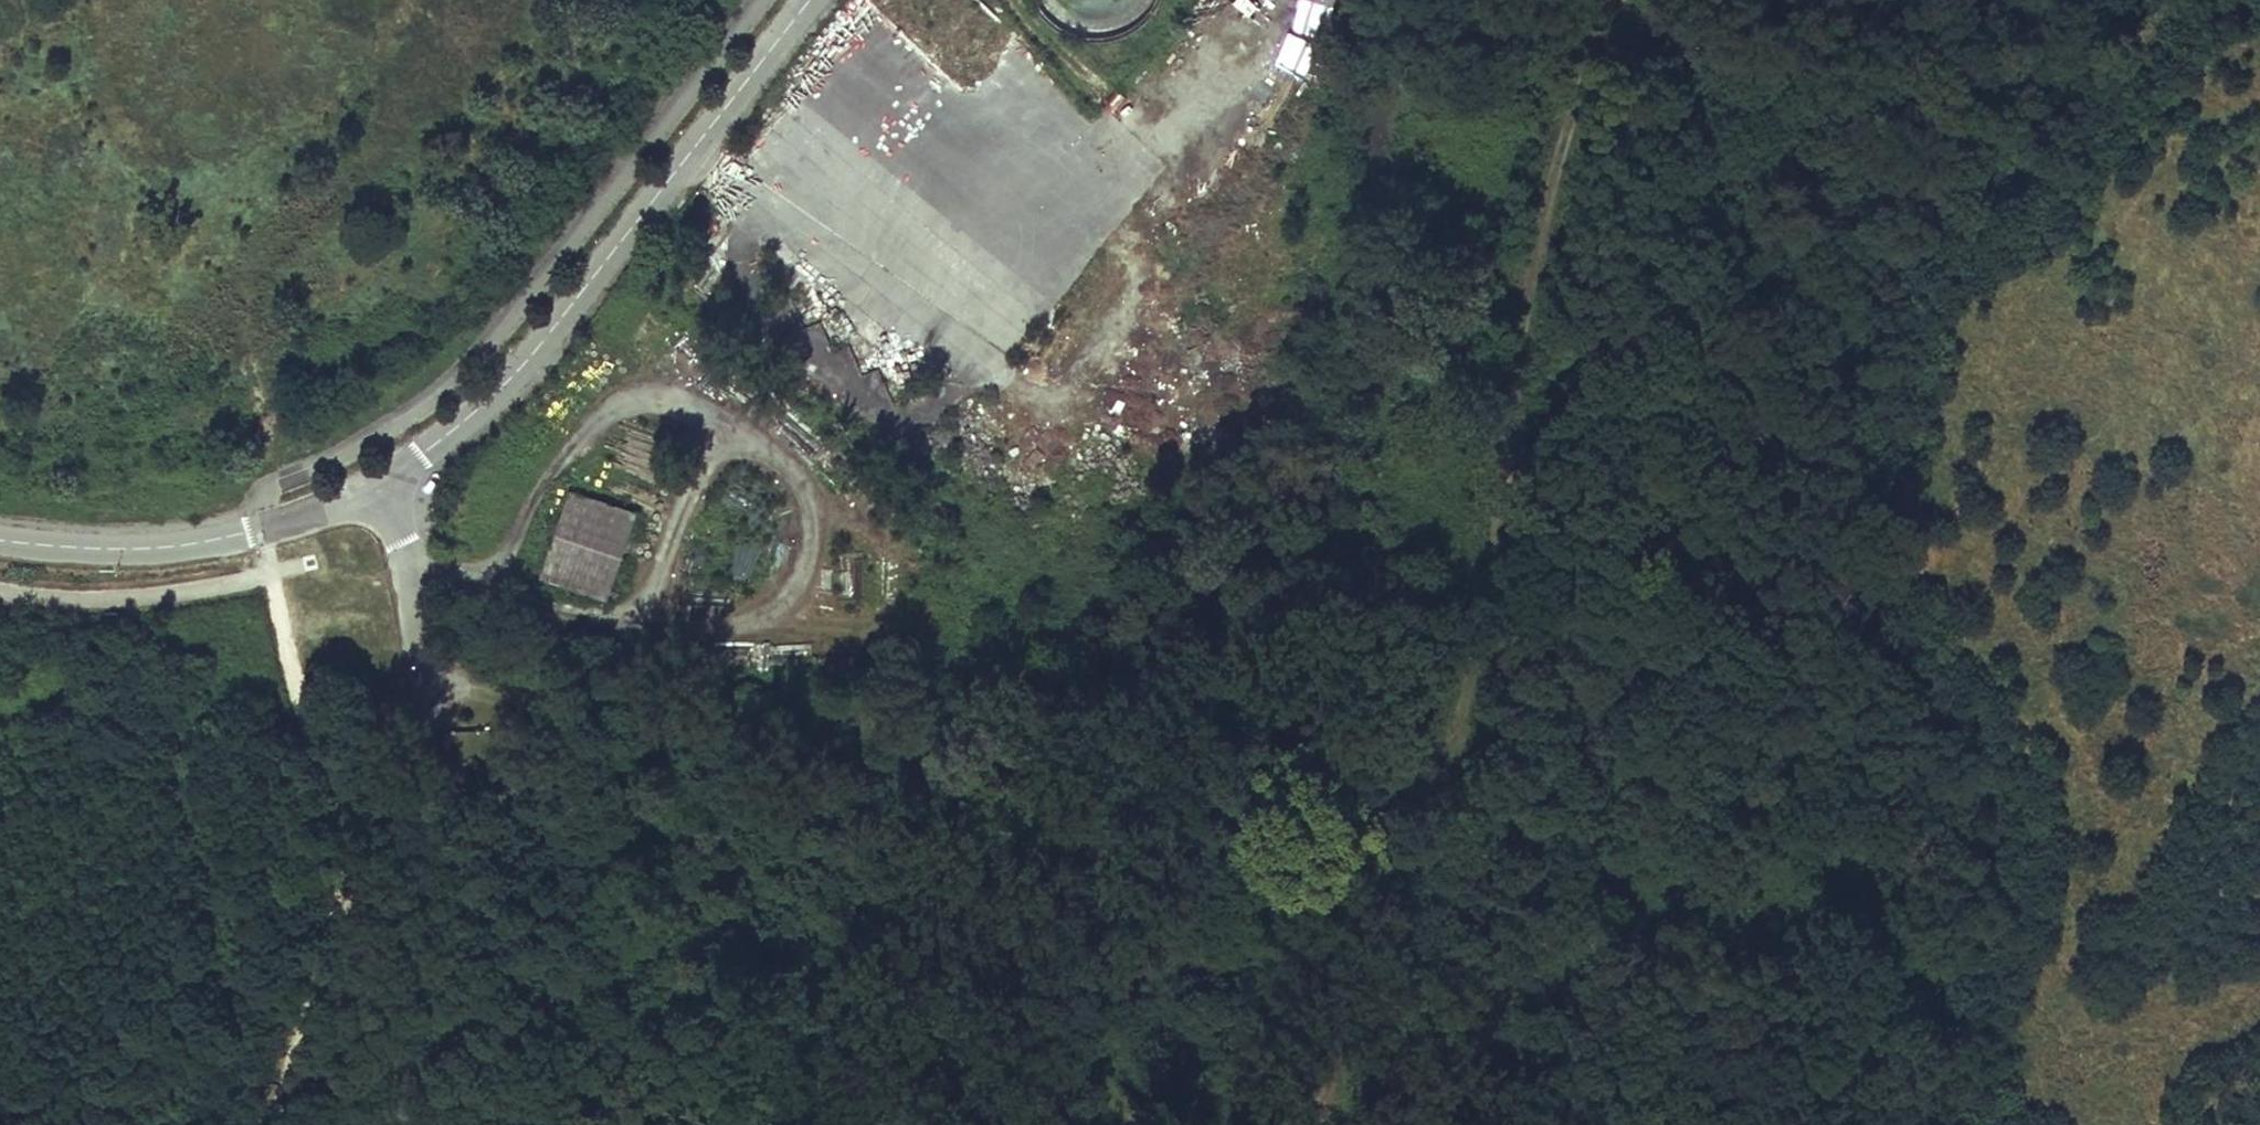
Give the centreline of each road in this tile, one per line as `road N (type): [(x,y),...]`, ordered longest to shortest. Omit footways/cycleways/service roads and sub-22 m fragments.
road 1 (unclassified): [(0,538),(84,548),(219,543),(373,492)]

